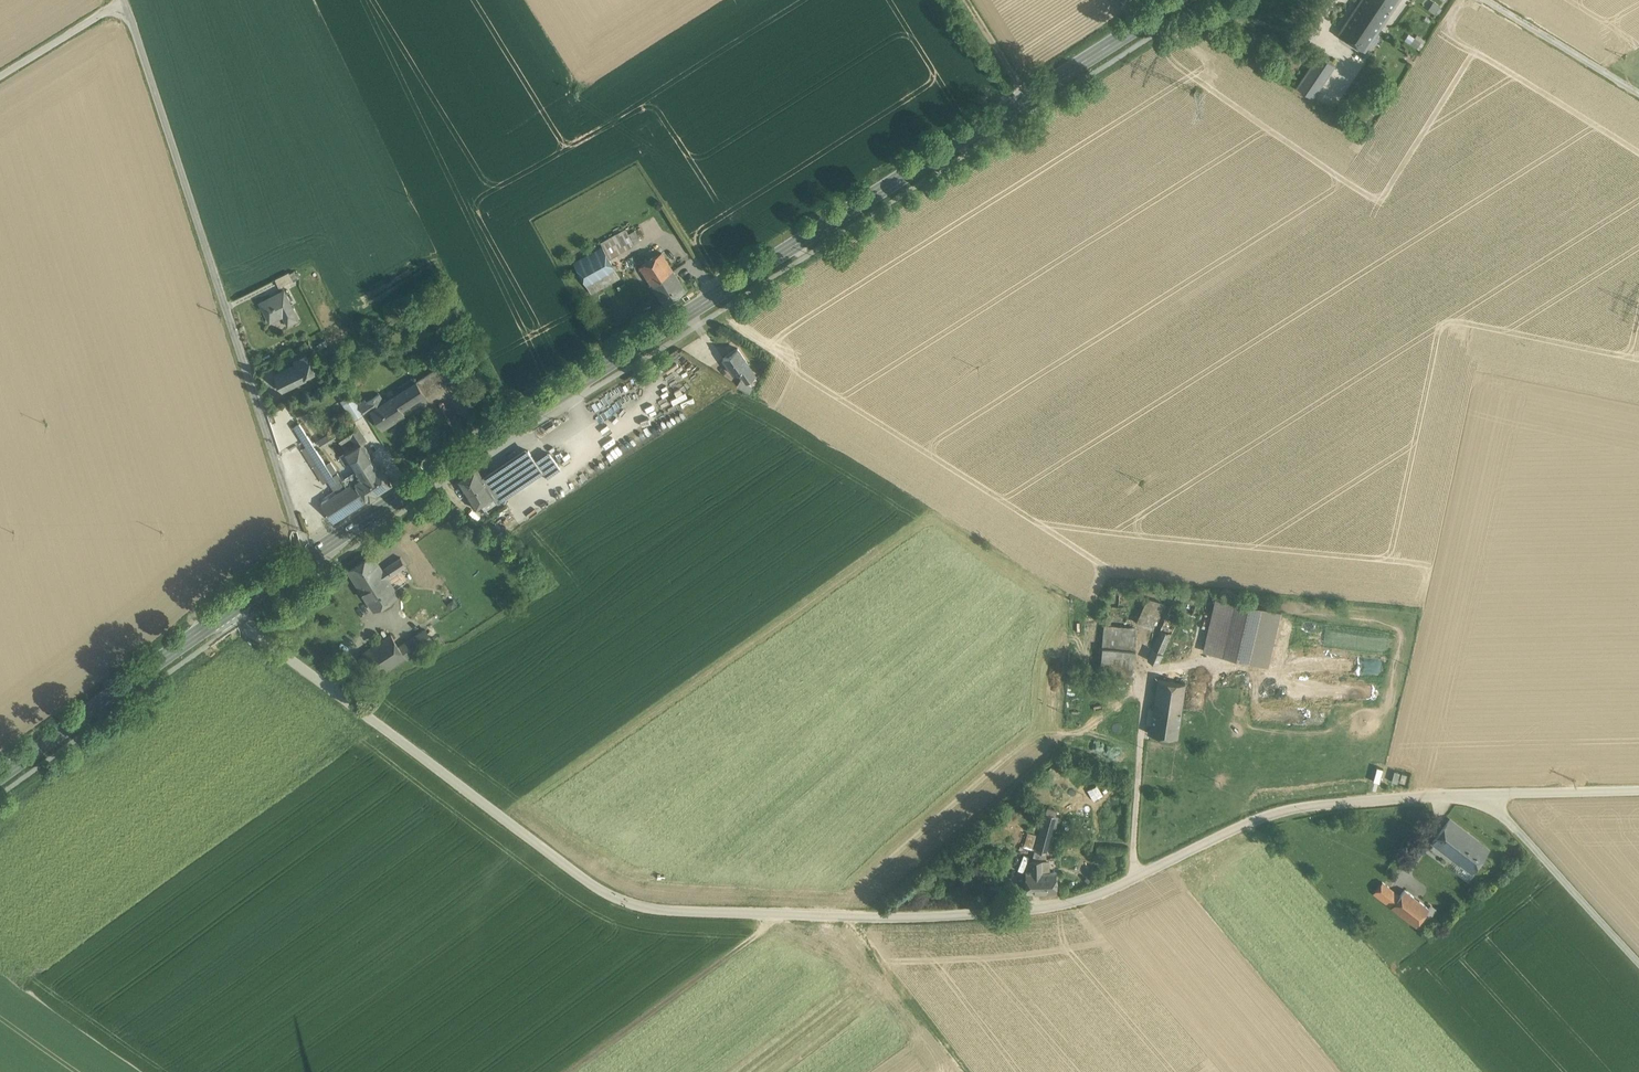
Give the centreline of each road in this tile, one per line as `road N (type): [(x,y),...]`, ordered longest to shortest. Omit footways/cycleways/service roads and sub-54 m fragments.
road 1 (unclassified): [(229,611),(595,884),(635,903),(890,917),(1052,905),(1091,897),(1292,808),(1483,795)]
road 2 (primary): [(1178,0),(304,555)]
road 3 (unclassified): [(304,555),(126,0)]
road 4 (primary): [(229,611),(0,775)]
road 5 (track): [(782,914),(570,1071)]
road 6 (unclassified): [(1638,961),(1483,795)]
road 7 (unclassified): [(1491,0),(1638,92)]
road 8 (unclassified): [(1483,795),(1638,791)]
road 9 (track): [(0,77),(124,0)]

